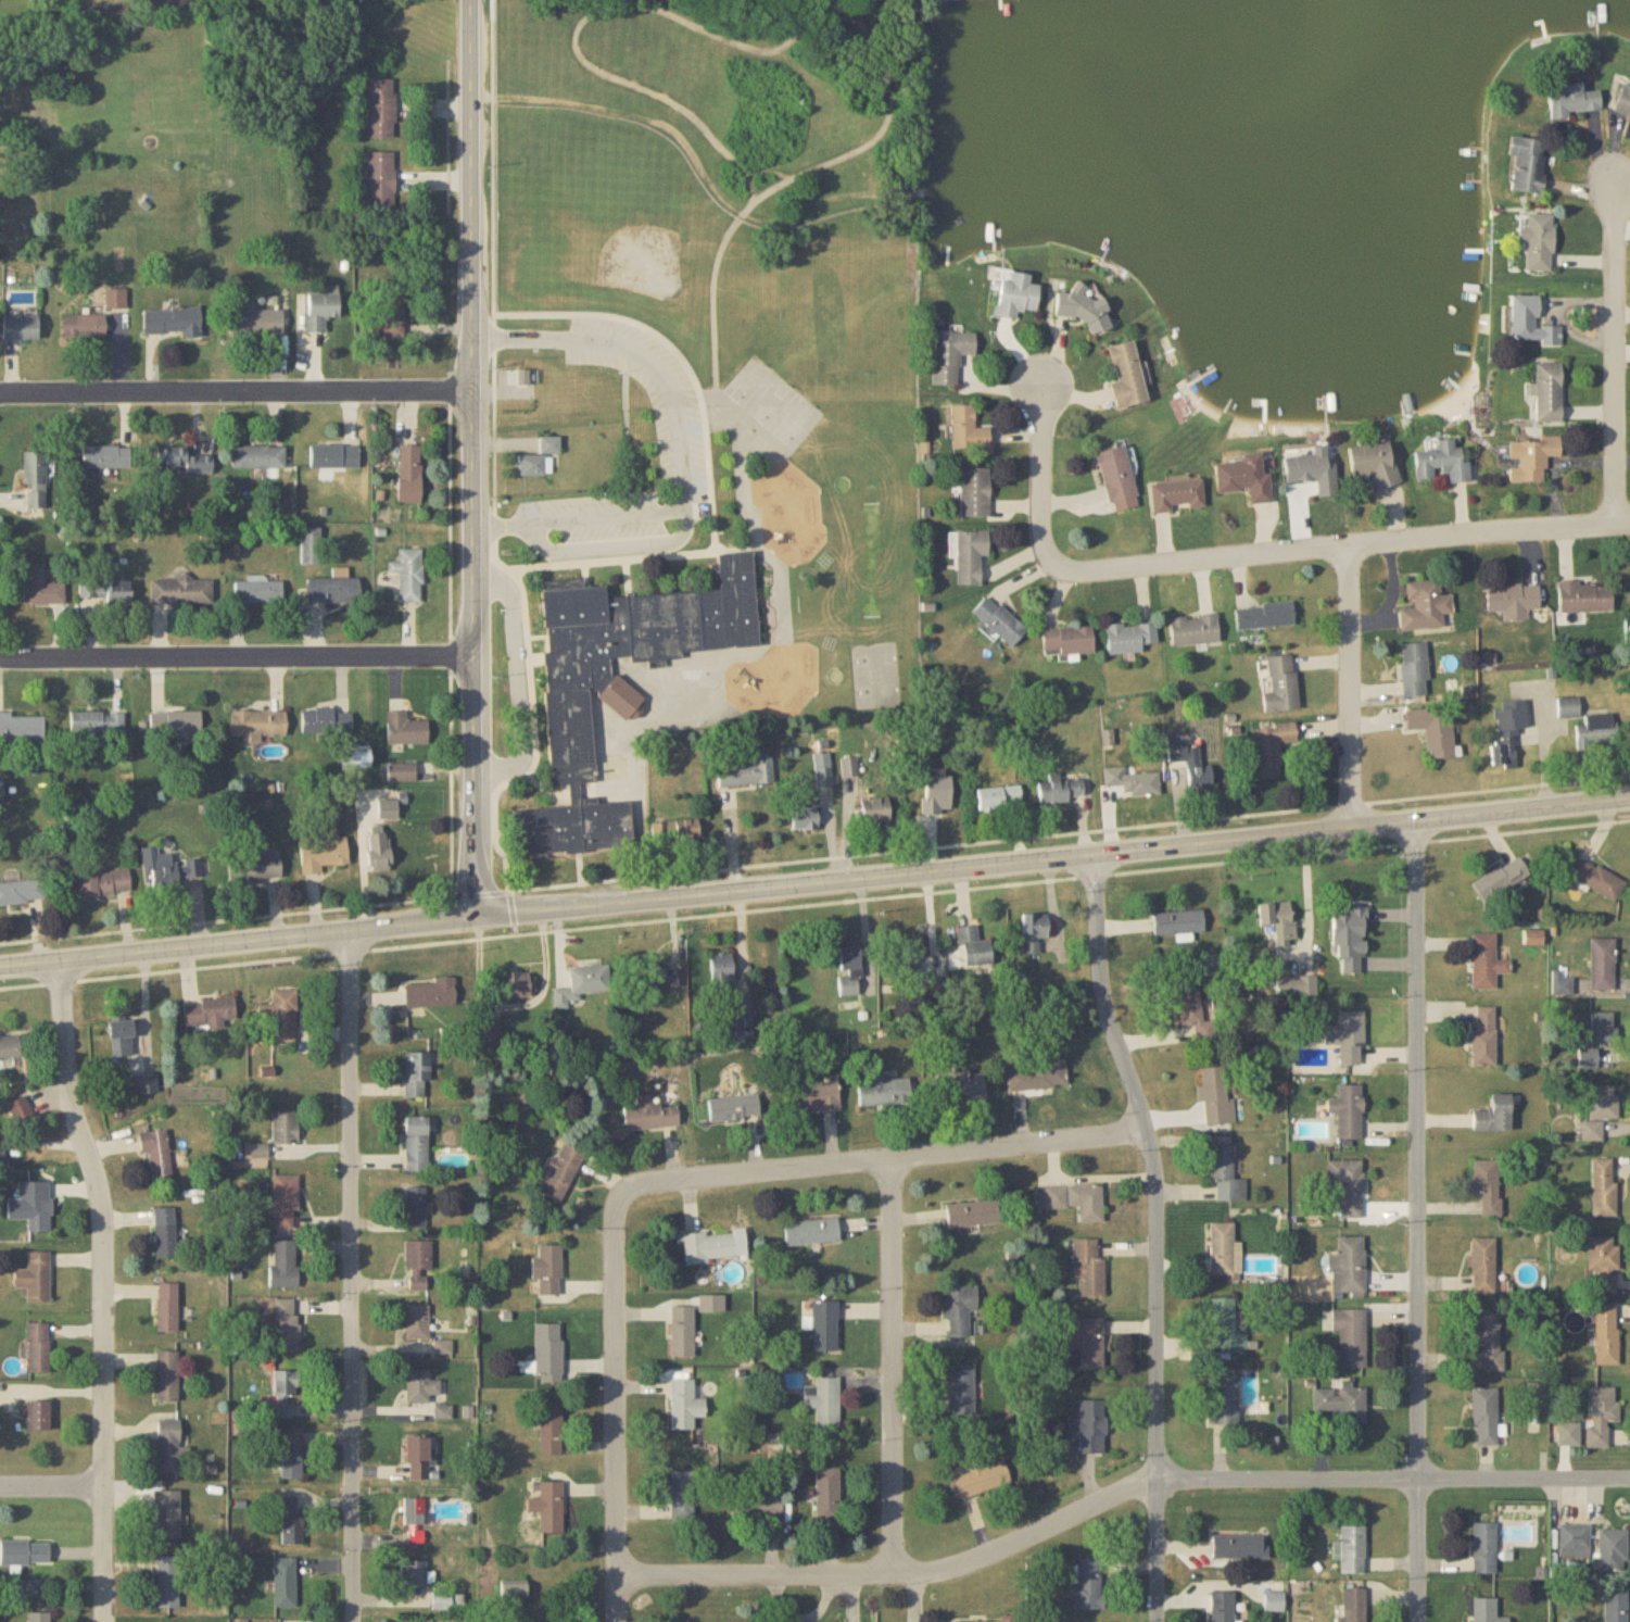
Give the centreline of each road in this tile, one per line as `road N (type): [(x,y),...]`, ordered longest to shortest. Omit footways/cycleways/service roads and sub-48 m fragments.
road 1 (tertiary): [(0,965),(1629,795)]
road 2 (residential): [(1629,1478),(1157,1480),(928,1571),(619,1575)]
road 3 (residential): [(618,1621),(615,1207),(621,1193),(650,1181),(1094,1136),(1145,1124)]
road 4 (tertiary): [(479,916),(471,0)]
road 5 (residential): [(1418,1621),(1417,820)]
road 6 (residential): [(1156,1621),(1154,1161),(1102,998),(1096,853)]
road 7 (residential): [(1629,524),(1071,570),(1051,562),(1041,533),(1044,388)]
road 8 (residential): [(349,928),(354,1621)]
road 9 (residential): [(58,959),(67,1096),(99,1193),(104,1621)]
road 10 (residential): [(477,653),(0,654)]
road 11 (residential): [(471,385),(0,391)]
road 12 (residential): [(894,1572),(890,1156)]
road 13 (residential): [(1616,525),(1617,191)]
road 14 (residential): [(1349,545),(1350,823)]

